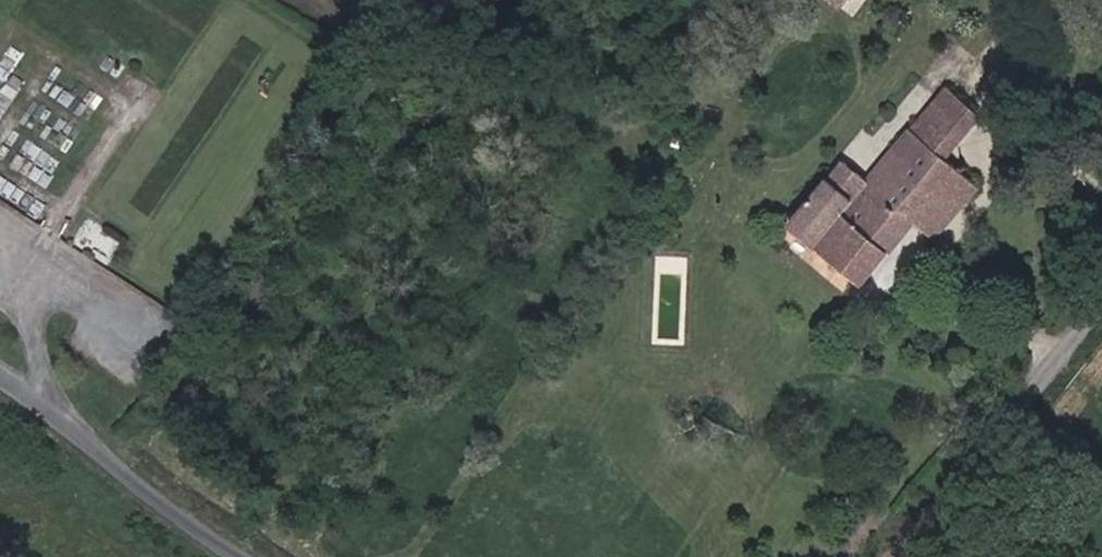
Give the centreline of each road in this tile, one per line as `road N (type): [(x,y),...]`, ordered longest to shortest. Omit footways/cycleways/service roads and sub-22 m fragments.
road 1 (unclassified): [(898,556),(1101,294)]
road 2 (unclassified): [(0,378),(250,556)]

